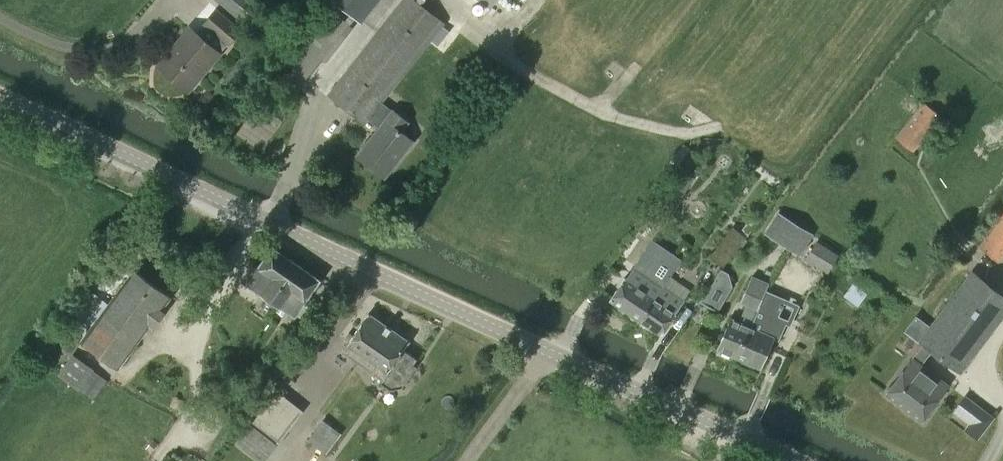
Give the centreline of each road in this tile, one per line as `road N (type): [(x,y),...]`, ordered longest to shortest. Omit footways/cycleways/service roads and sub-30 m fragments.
road 1 (tertiary): [(786,460),(0,96)]

